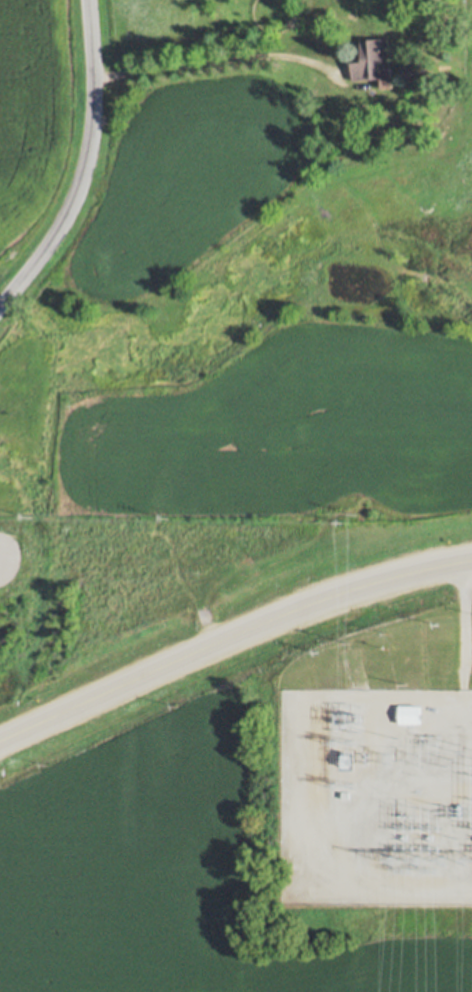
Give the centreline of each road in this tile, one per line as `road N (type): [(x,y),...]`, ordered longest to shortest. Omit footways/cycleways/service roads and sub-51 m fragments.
road 1 (secondary): [(0,741),(303,610),(471,565)]
road 2 (residential): [(0,309),(54,241),(84,181),(96,122),(91,0)]

